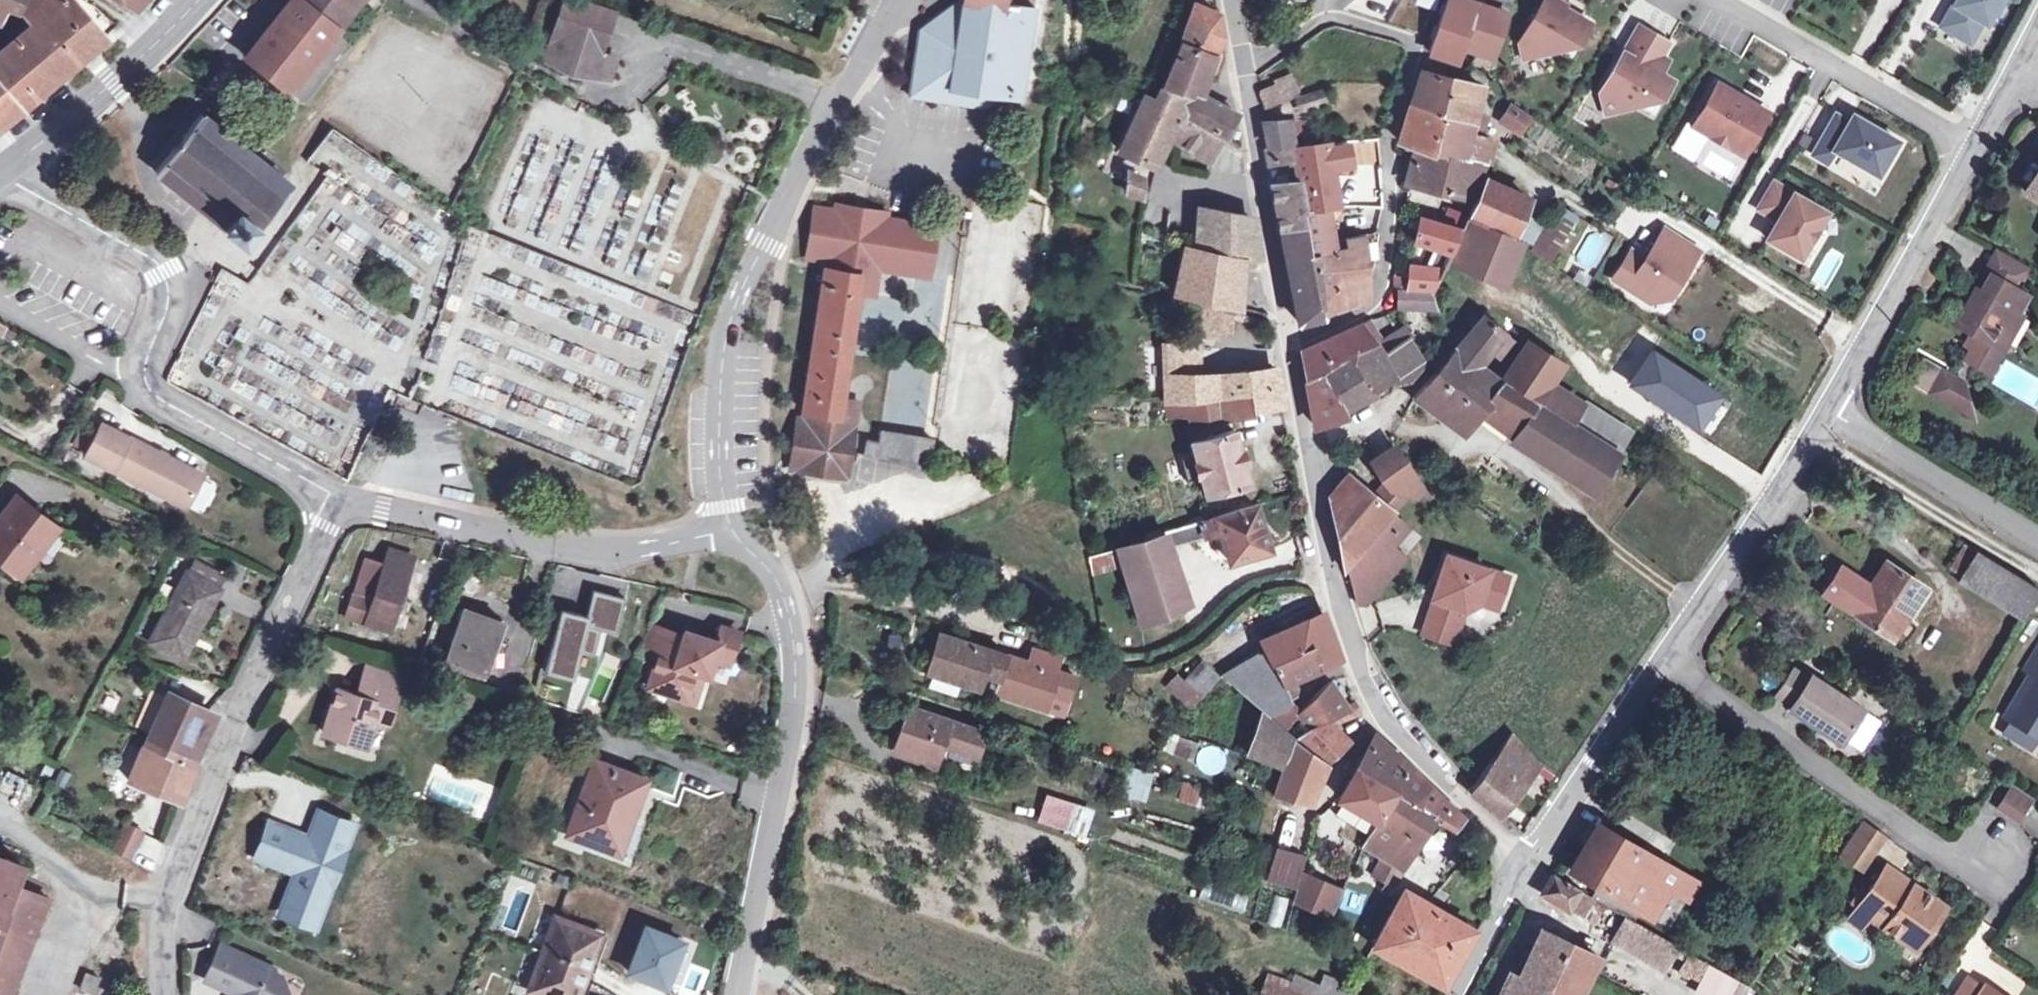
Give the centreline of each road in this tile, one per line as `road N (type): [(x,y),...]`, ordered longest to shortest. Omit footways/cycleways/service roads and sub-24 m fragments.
road 1 (unclassified): [(1285,342),(1341,592),(1388,721),(1532,854)]
road 2 (unclassified): [(899,0),(734,310),(718,366),(722,509),(731,530)]
road 3 (unclassified): [(7,175),(166,269),(170,294),(145,360),(154,396),(338,496)]
road 4 (unclassified): [(731,530),(778,582),(797,667),(797,706),(732,994)]
road 5 (residential): [(167,907),(185,840),(338,496)]
road 6 (residential): [(2000,858),(1984,876),(1922,853),(1662,676)]
road 7 (unclassified): [(338,496),(554,548),(628,551),(731,530)]
road 8 (residential): [(1285,342),(1368,313),(1380,297),(1396,191),(1391,137),(1421,45)]
road 9 (residential): [(1818,410),(1662,676)]
road 10 (residential): [(1973,145),(1818,410)]
road 11 (residential): [(1973,145),(1715,0)]
road 12 (unclassified): [(1241,67),(1285,342)]
road 13 (primary): [(7,175),(201,0)]
road 14 (residential): [(1818,410),(2037,543)]
road 15 (residential): [(1662,676),(1532,854)]
road 16 (unclassified): [(1532,854),(1461,994)]
road 17 (unclassified): [(72,905),(71,878),(53,854),(0,821)]

